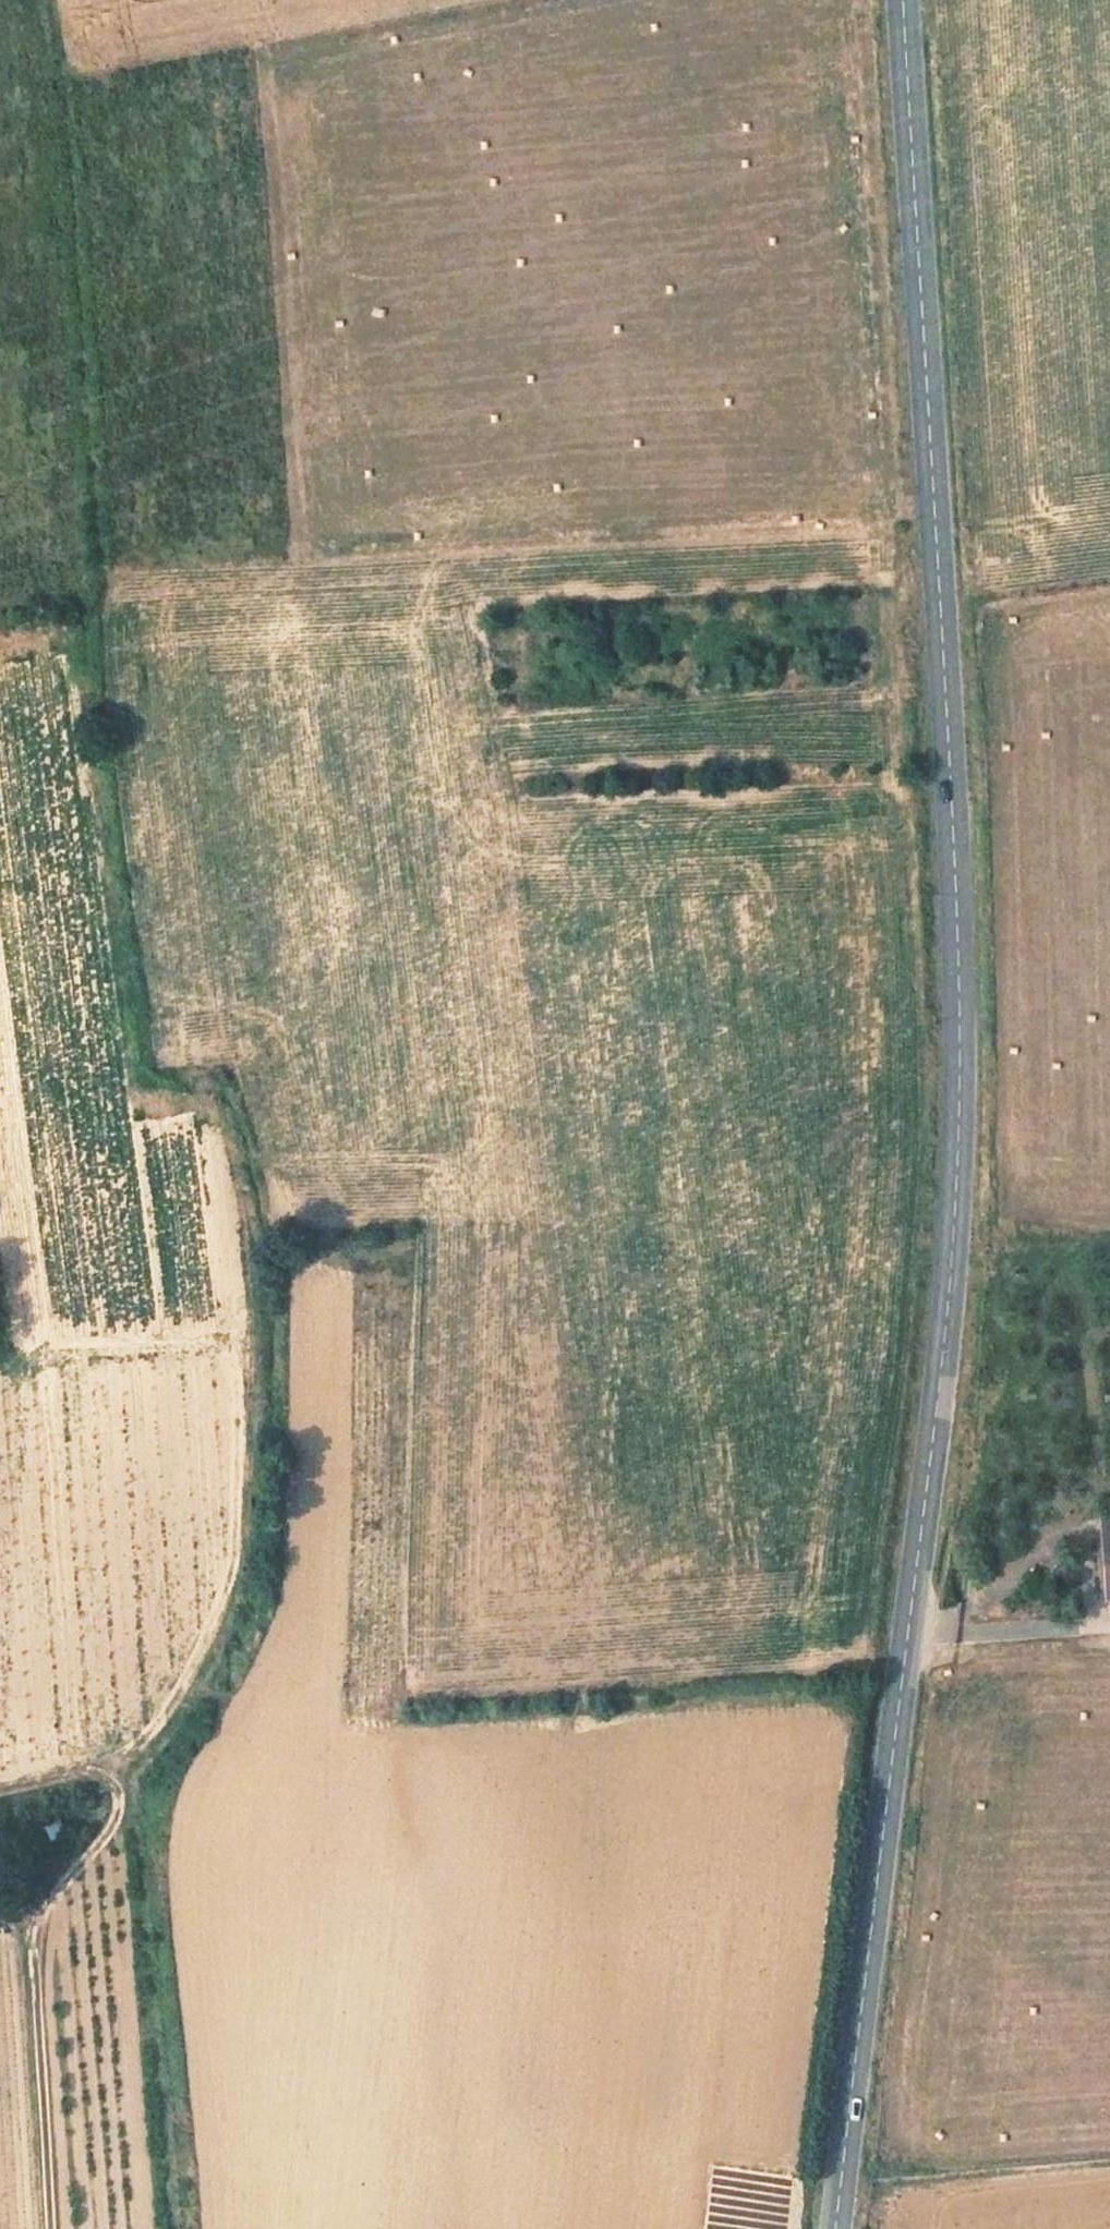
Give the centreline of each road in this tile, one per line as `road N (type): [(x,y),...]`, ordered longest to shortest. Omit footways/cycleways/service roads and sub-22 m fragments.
road 1 (tertiary): [(834,2228),(957,1179),(958,949),(903,0)]
road 2 (track): [(51,2228),(32,1943),(36,1916),(113,1828),(118,1804),(96,1772)]

